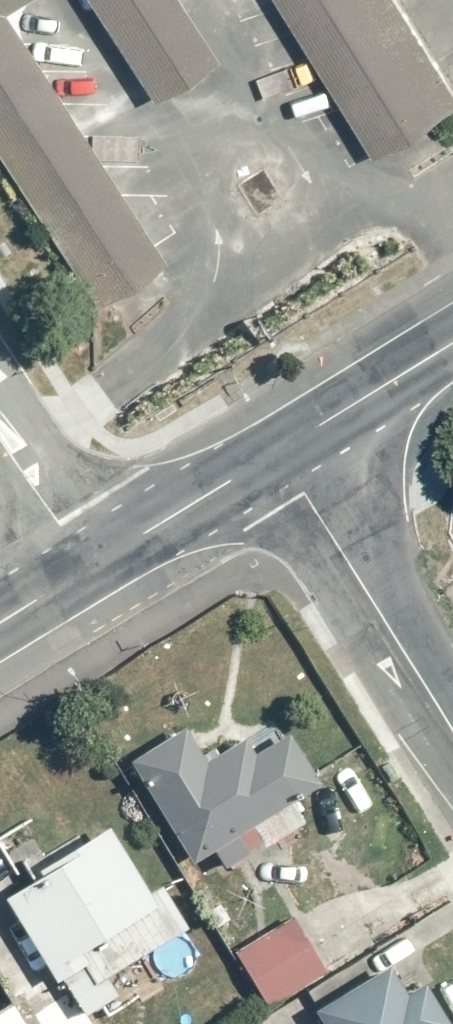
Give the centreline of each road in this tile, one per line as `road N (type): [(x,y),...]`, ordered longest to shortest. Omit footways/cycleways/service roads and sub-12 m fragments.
road 1 (residential): [(452,741),(274,453)]
road 2 (secondary): [(274,453),(89,566)]
road 3 (secondary): [(452,343),(274,453)]
road 4 (residential): [(0,432),(89,566)]

